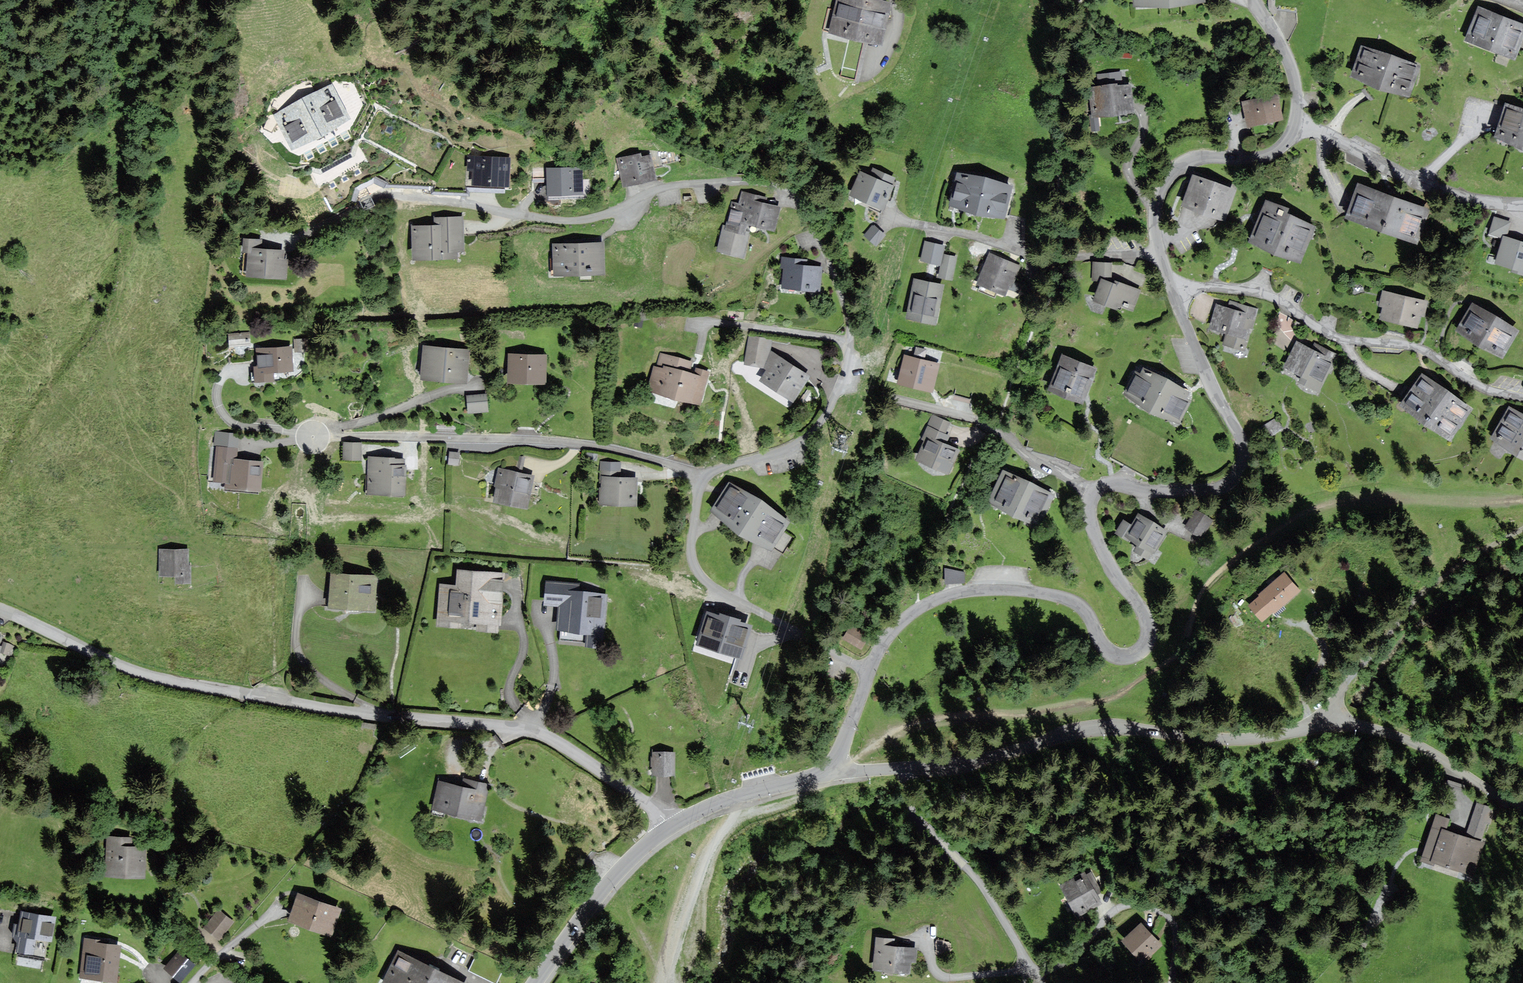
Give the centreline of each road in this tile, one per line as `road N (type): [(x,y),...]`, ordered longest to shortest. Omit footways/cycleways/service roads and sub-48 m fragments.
road 1 (residential): [(871,672),(906,618),(971,591),(1060,597),(1081,607),(1113,654),(1144,647),(1142,610),(1092,523),(1094,491),(1214,488),(1236,475),(1241,460),(1237,433),(1173,291),(1157,242),(1157,206),(1185,164),(1264,156),(1294,122)]
road 2 (residential): [(704,482),(716,470),(797,447),(843,385),(851,320),(811,215),(786,191),(682,184),(573,222),(379,198),(295,237)]
road 3 (residential): [(671,827),(538,733),(171,681),(0,611)]
road 4 (residential): [(909,767),(962,763),(1102,729),(1246,737),(1347,726),(1423,748),(1522,815)]
road 5 (residential): [(704,482),(677,466),(604,447),(248,428),(229,421),(218,390)]
road 6 (residential): [(909,767),(923,824),(990,894),(1036,972),(1062,970),(1115,911),(1135,902),(1168,916),(1171,982)]
road 7 (residential): [(871,672),(699,573),(693,554),(704,482)]
road 8 (track): [(1331,725),(1342,690),(1422,595),(1522,527)]
road 9 (residential): [(1294,122),(1414,181),(1522,203)]
road 10 (residential): [(536,982),(610,882),(671,827)]
road 11 (residential): [(671,827),(728,800),(836,774)]
road 12 (residential): [(1294,122),(1289,66),(1251,0)]

